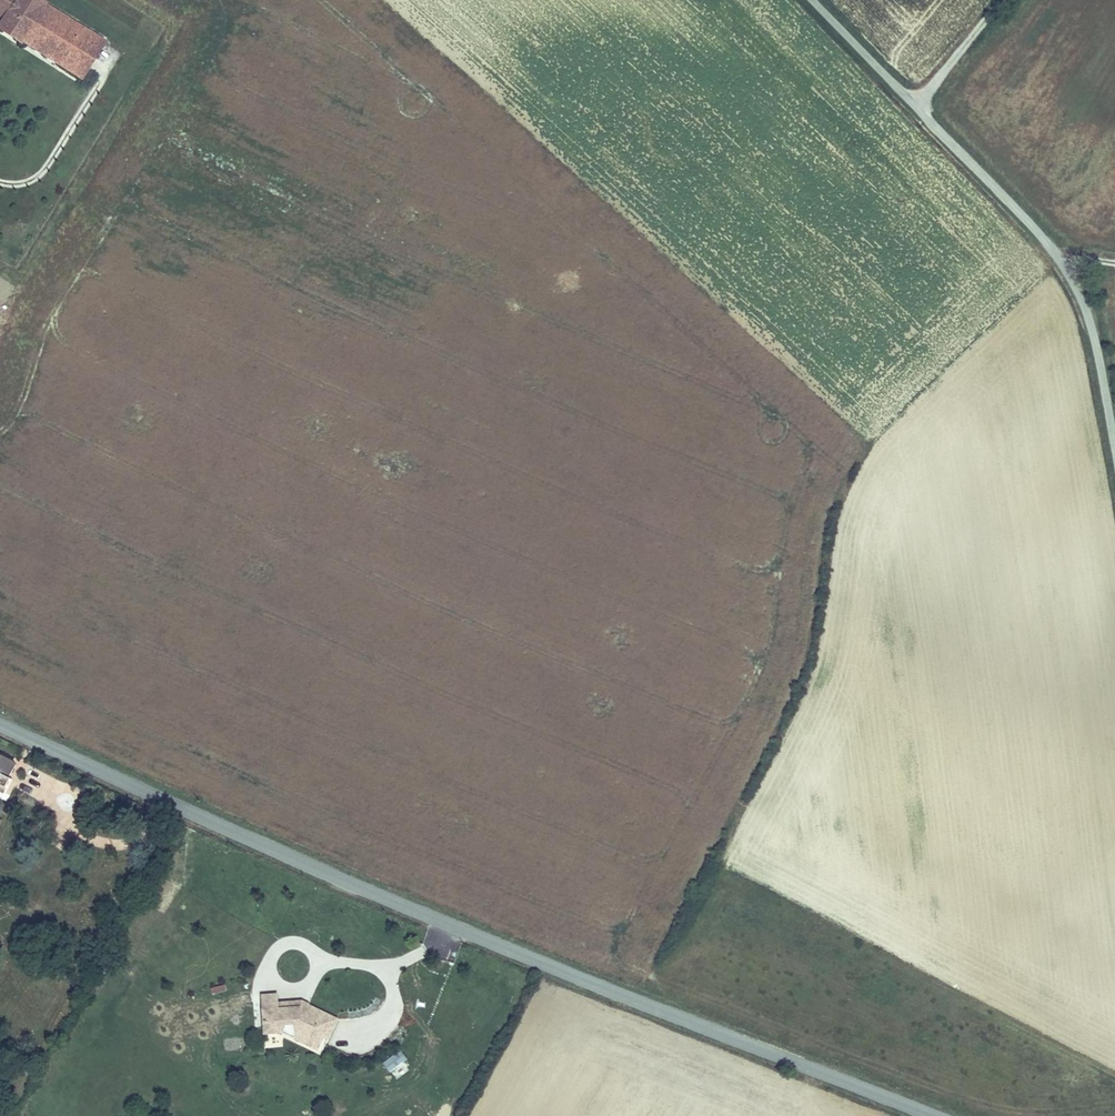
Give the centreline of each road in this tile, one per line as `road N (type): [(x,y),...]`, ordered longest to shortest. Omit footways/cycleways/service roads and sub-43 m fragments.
road 1 (tertiary): [(941,1115),(346,880),(0,721)]
road 2 (unclassified): [(814,0),(1045,236),(1077,280),(1114,461)]
road 3 (track): [(917,106),(998,0)]

